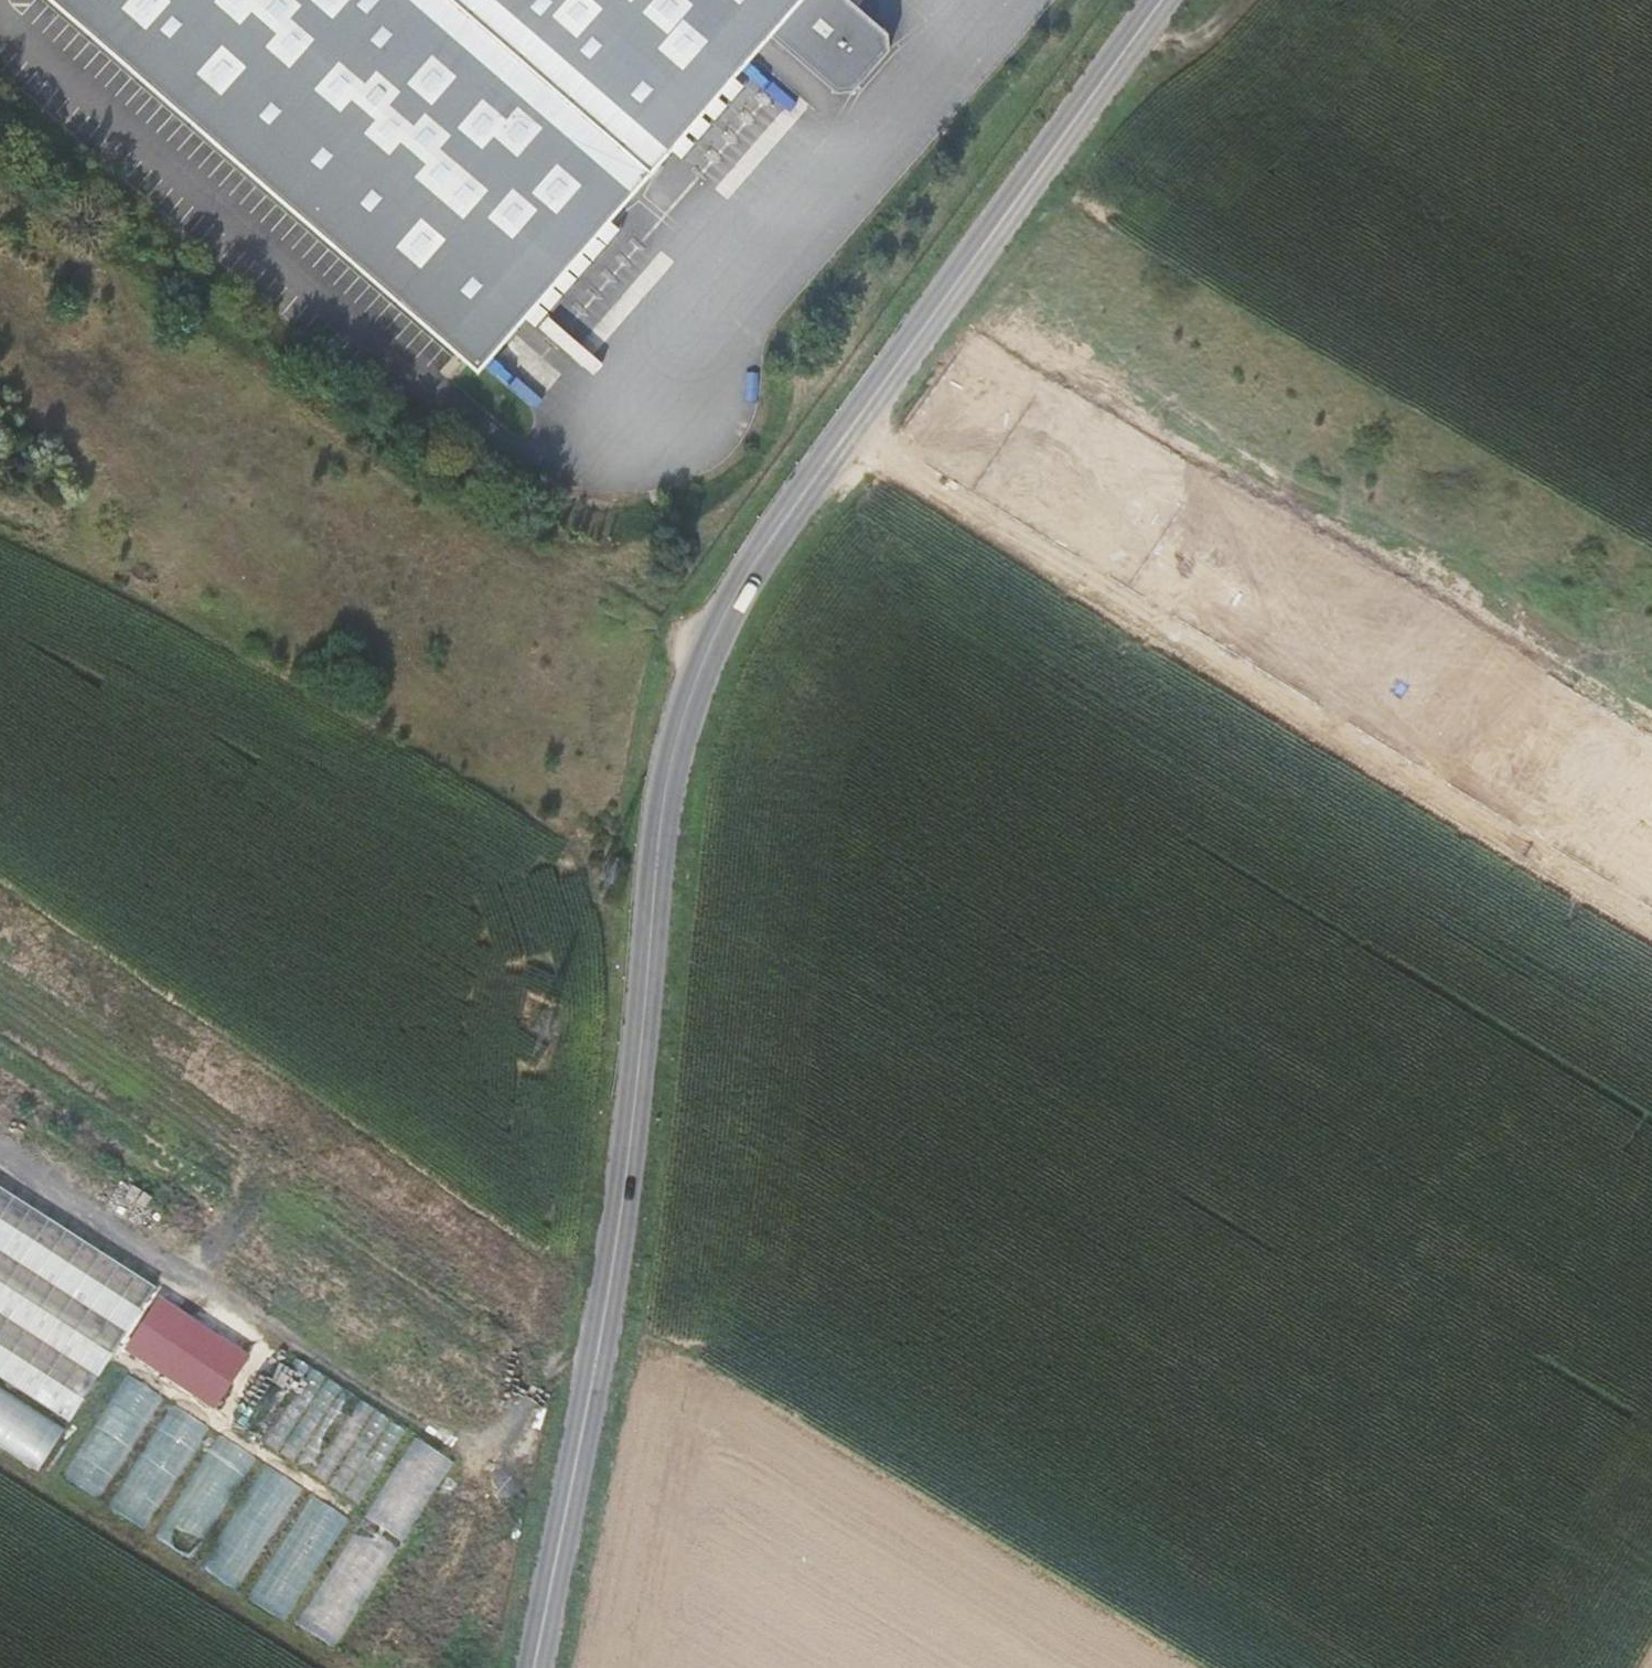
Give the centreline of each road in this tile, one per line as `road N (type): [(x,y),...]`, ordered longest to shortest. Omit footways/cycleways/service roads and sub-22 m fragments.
road 1 (tertiary): [(537,1667),(598,1365),(678,741),(728,616),(792,507),(1164,0)]
road 2 (track): [(0,1163),(472,1460),(520,1425),(542,1373),(601,1344)]
road 3 (track): [(1148,20),(1182,66),(1175,102),(1113,203),(1101,256),(1173,314)]

